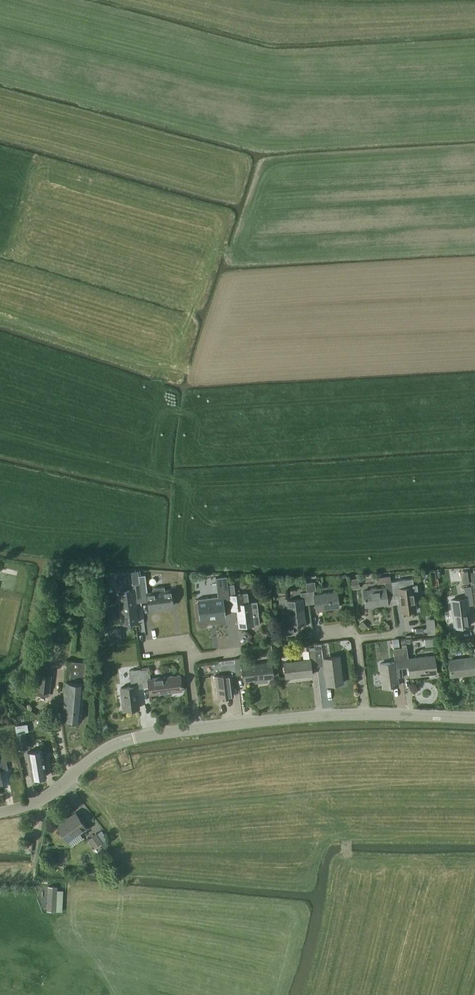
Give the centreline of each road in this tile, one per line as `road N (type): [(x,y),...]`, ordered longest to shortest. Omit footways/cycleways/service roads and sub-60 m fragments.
road 1 (tertiary): [(123,742),(286,719),(474,718)]
road 2 (tertiary): [(123,742),(43,799),(0,813)]

